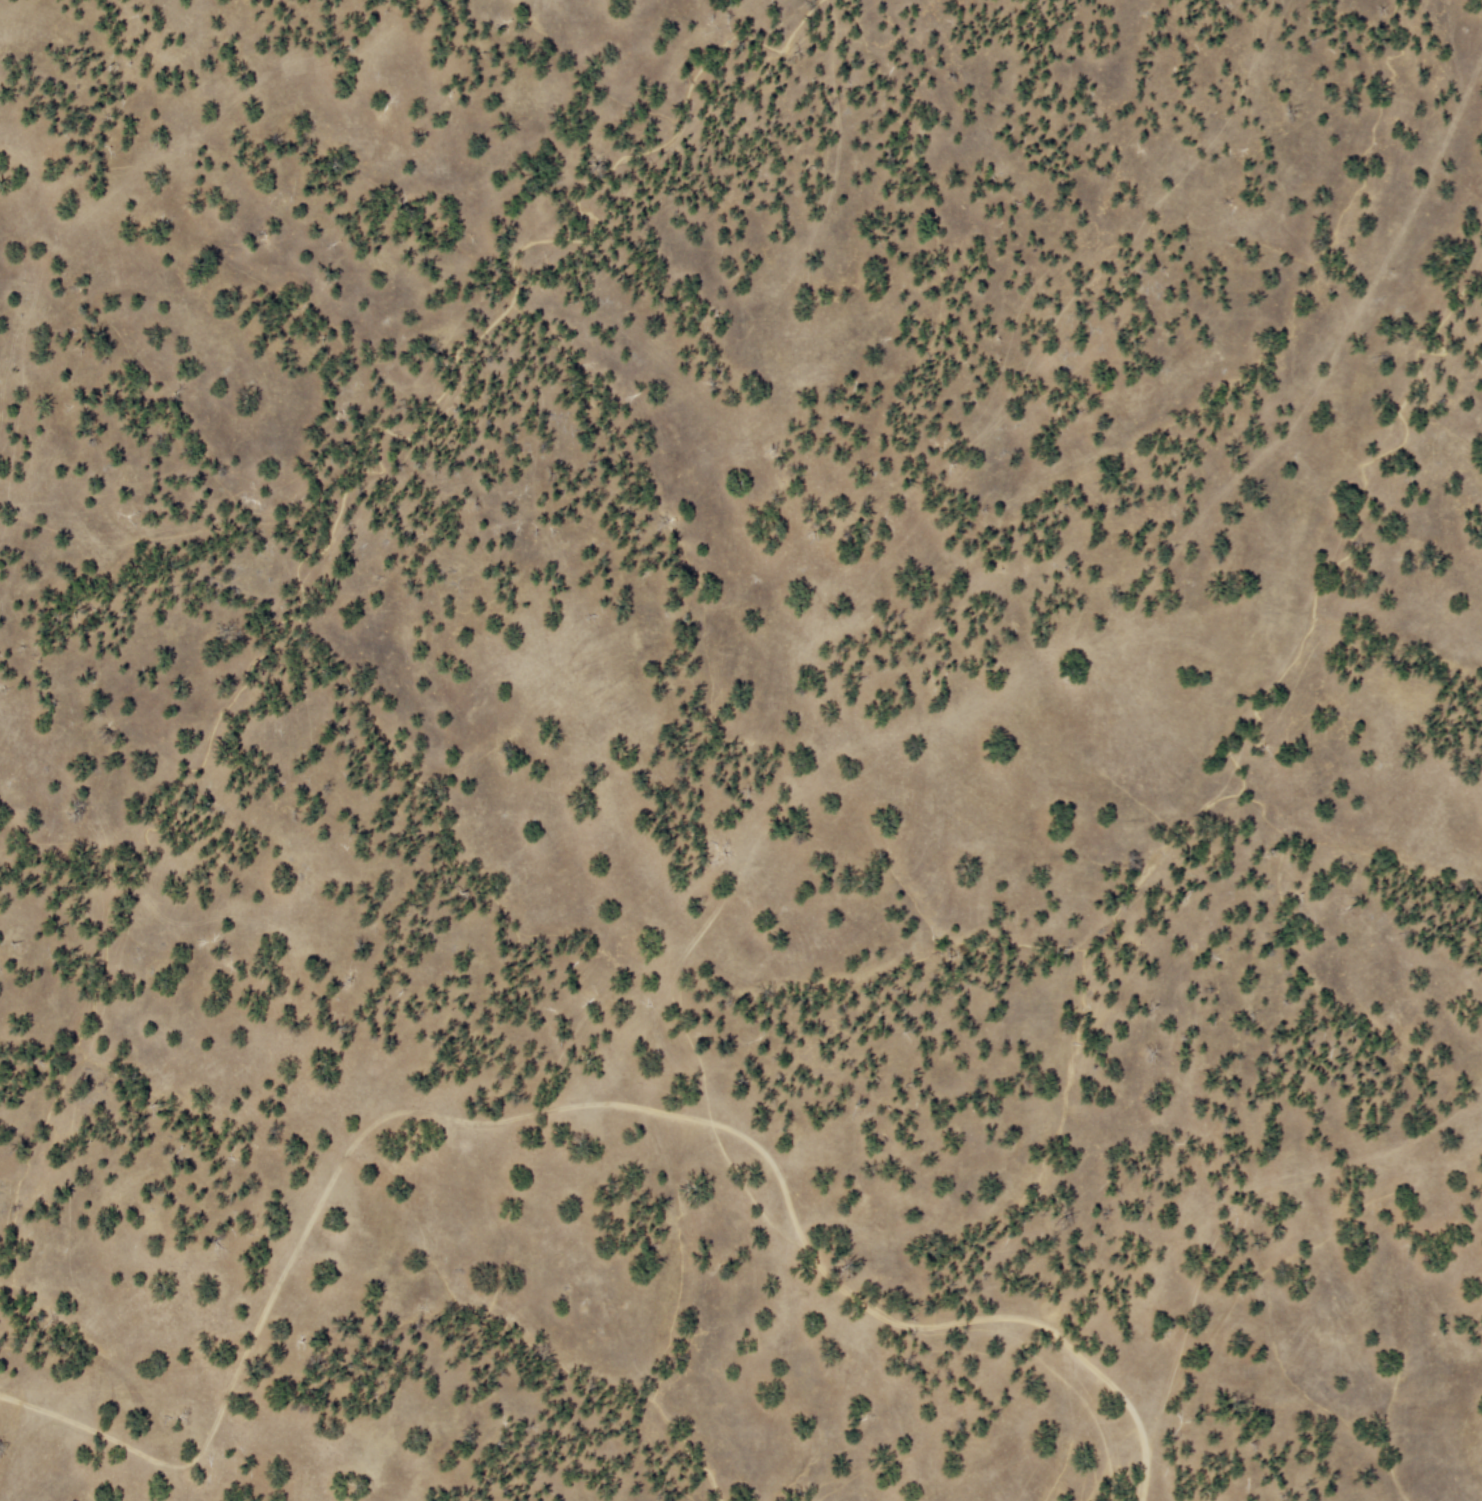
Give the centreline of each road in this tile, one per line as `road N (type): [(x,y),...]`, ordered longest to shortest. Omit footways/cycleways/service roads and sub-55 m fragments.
road 1 (track): [(1139,1500),(1145,1449),(1130,1408),(1054,1334),(1018,1319),(908,1328),(870,1313),(800,1245),(776,1175),(747,1140),(710,1123),(620,1105),(480,1120),(411,1108),(376,1120),(310,1219),(214,1429),(182,1464),(155,1461),(0,1396)]

